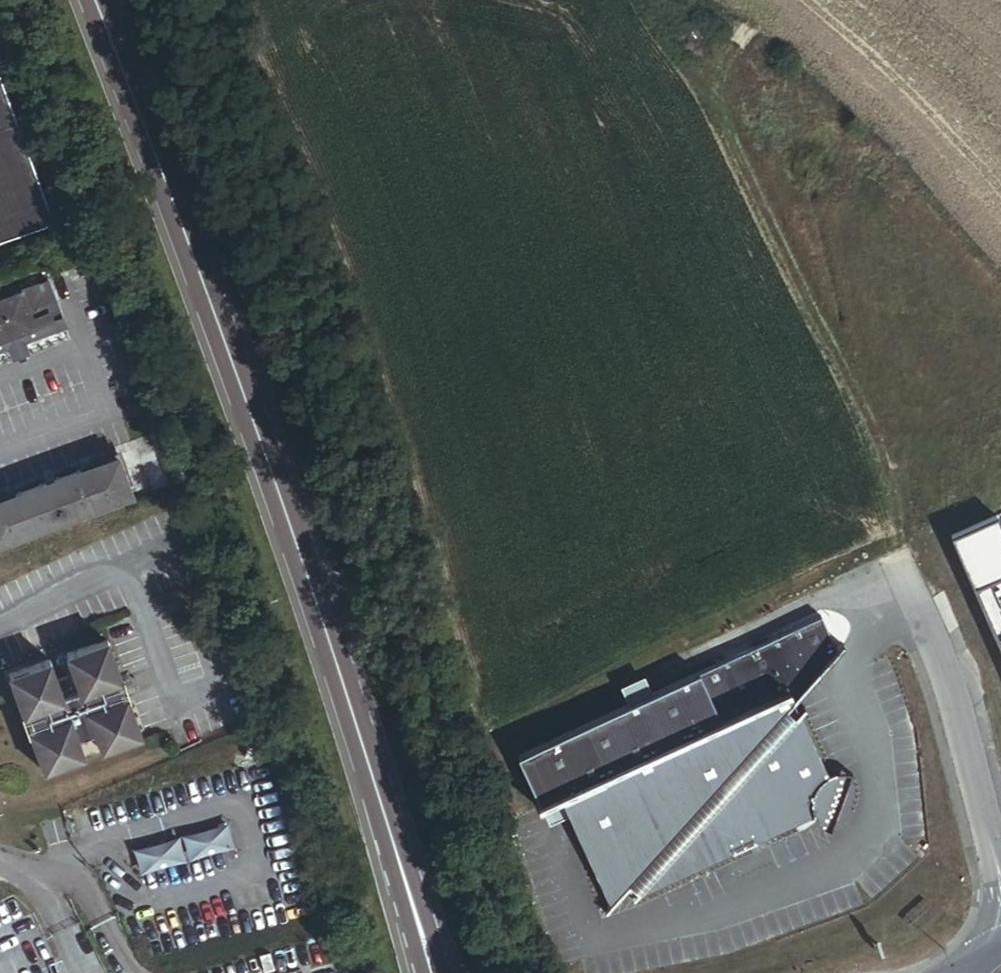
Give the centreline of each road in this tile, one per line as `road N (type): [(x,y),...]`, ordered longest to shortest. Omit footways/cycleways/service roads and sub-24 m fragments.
road 1 (primary): [(94,0),(259,432),(423,938)]

